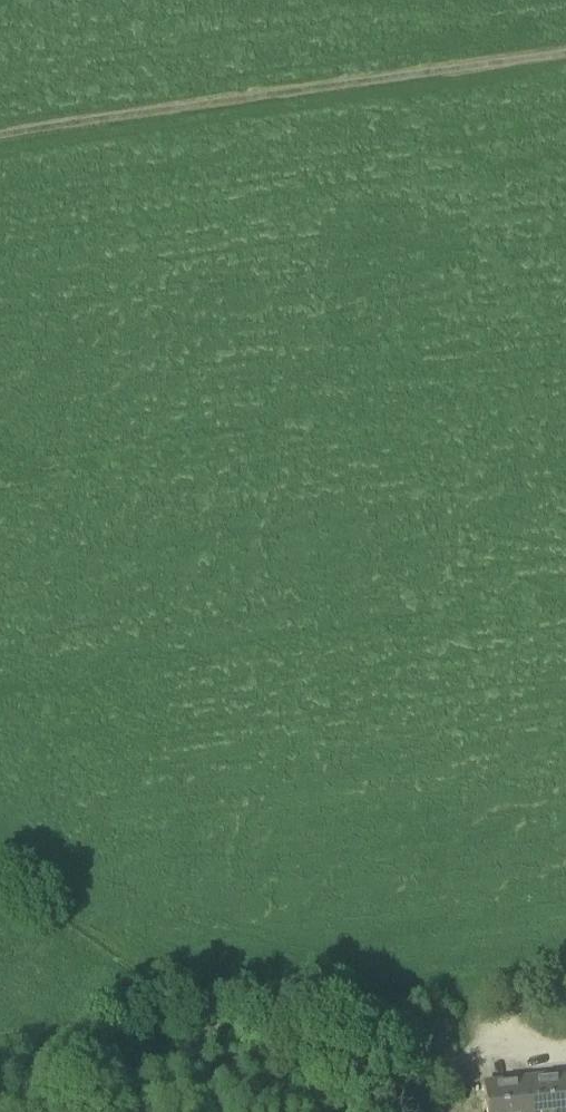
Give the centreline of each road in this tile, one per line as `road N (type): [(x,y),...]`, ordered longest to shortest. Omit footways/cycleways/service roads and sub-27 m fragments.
road 1 (track): [(565,55),(0,138)]

